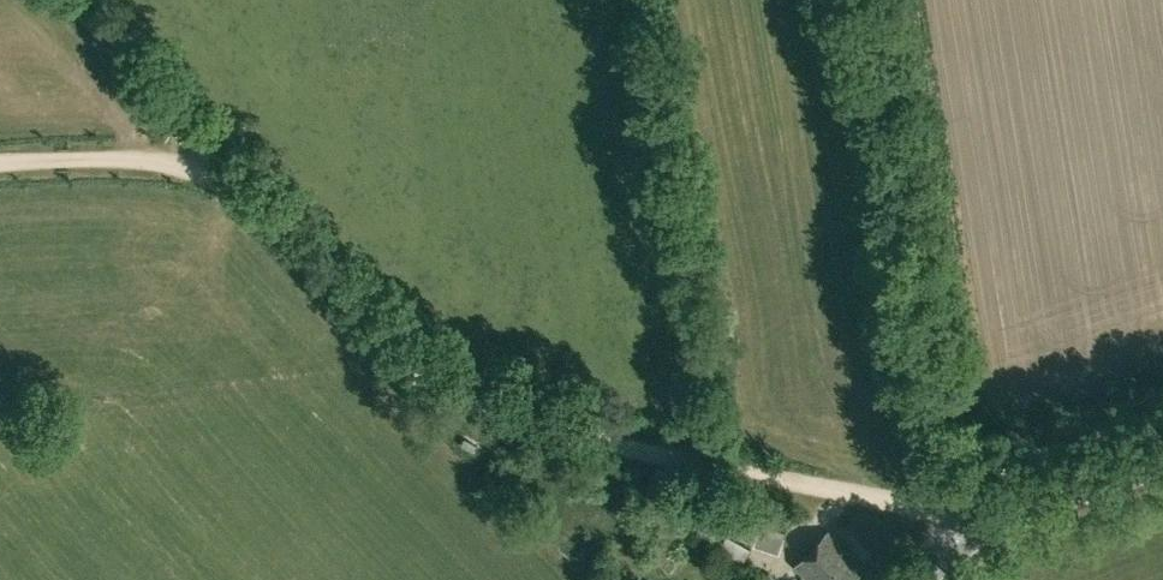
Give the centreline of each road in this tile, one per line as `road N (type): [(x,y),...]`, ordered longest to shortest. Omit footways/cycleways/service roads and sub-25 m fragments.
road 1 (track): [(965,517),(459,406),(212,159),(0,167)]
road 2 (unclassified): [(974,545),(946,444),(871,0)]
road 3 (track): [(212,159),(64,0)]
road 4 (tertiary): [(974,545),(1011,523),(1162,471)]

